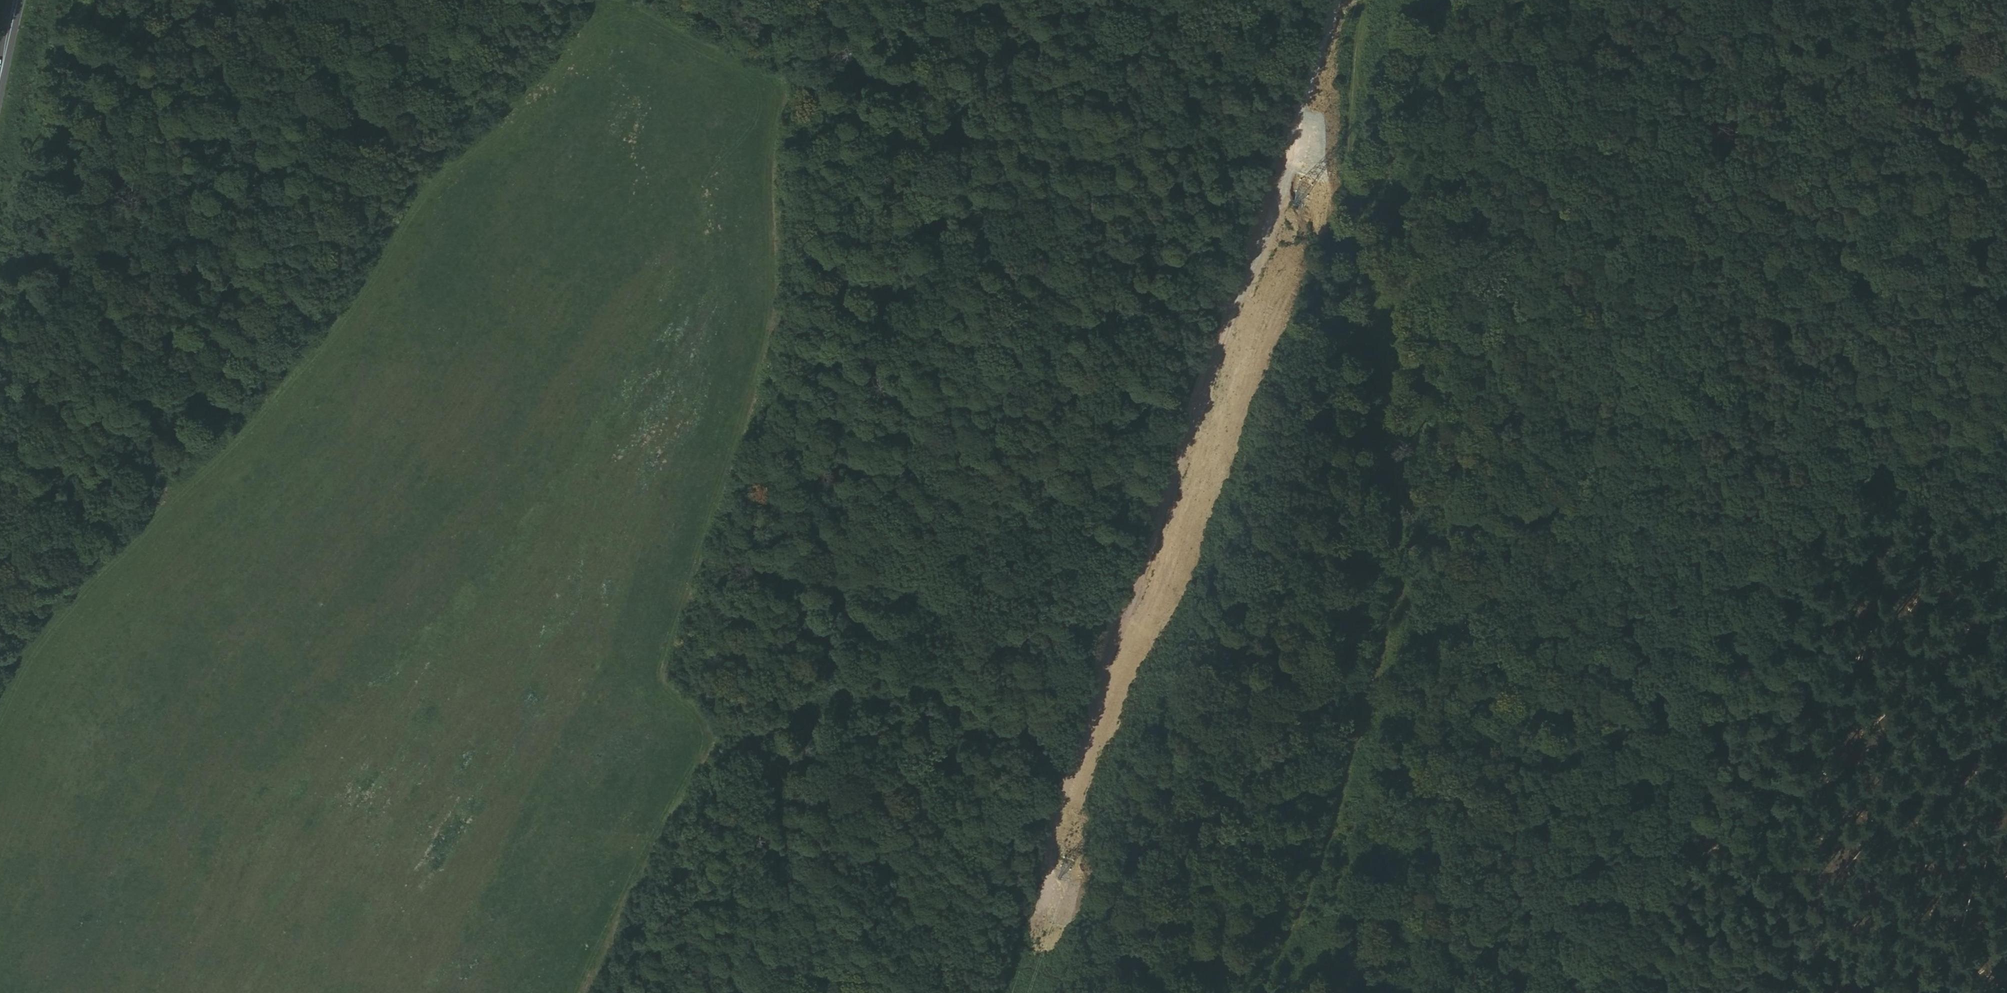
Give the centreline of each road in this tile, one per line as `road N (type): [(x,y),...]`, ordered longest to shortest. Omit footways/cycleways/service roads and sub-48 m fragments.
road 1 (track): [(1362,0),(1350,175),(1392,445),(1386,617),(1340,786),(1266,992)]
road 2 (track): [(1662,992),(1683,937),(1765,840),(1946,992)]

